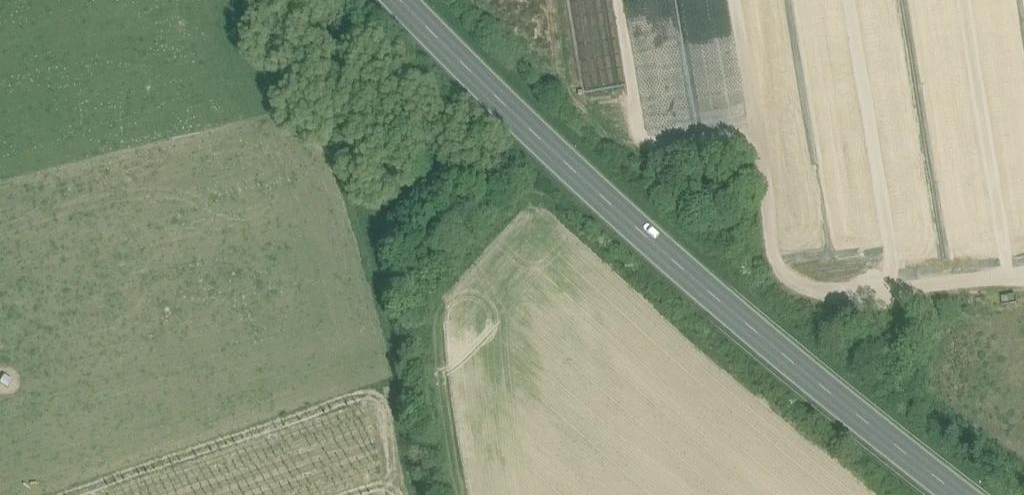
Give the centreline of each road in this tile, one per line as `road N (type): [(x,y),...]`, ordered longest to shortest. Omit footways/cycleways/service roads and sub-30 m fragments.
road 1 (primary): [(401,0),(715,299),(955,494)]
road 2 (track): [(758,0),(758,229),(784,291),(831,310),(1023,300)]
road 3 (track): [(478,494),(457,400),(447,292)]

